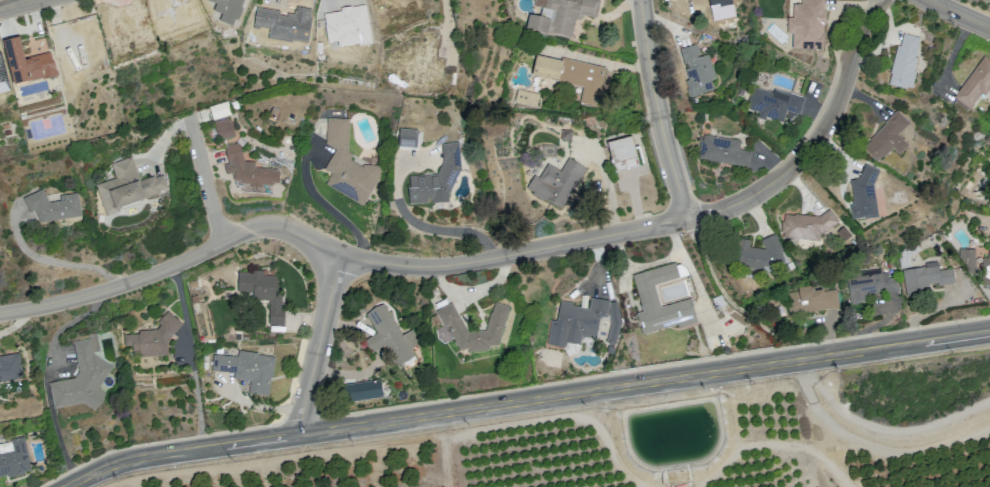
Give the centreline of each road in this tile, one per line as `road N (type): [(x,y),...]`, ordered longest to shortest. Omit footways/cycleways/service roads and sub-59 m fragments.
road 1 (residential): [(0,313),(113,287),(266,224),(361,260),(446,268),(726,208),(766,186),(809,144),(876,0)]
road 2 (tertiary): [(305,434),(989,331)]
road 3 (tertiary): [(65,486),(136,458),(305,434)]
road 4 (residential): [(641,0),(686,219)]
road 5 (residential): [(305,434),(338,254)]
road 6 (residential): [(221,242),(189,115)]

